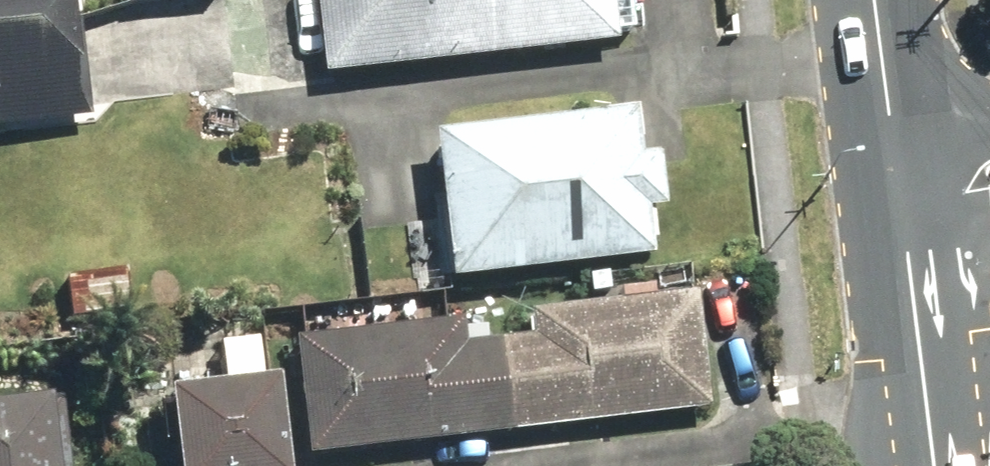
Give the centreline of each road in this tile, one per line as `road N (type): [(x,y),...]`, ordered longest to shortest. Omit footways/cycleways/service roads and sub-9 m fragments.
road 1 (primary): [(930,465),(896,195)]
road 2 (primary): [(896,195),(871,0)]

